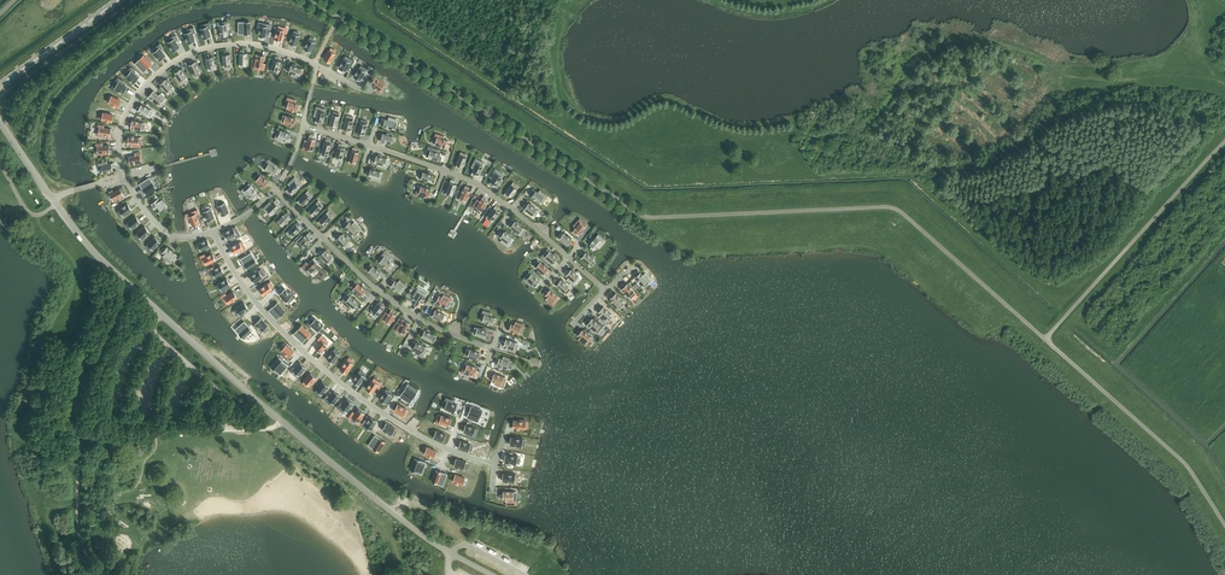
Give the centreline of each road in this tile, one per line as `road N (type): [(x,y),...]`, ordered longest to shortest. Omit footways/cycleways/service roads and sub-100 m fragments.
road 1 (unclassified): [(494,574),(387,509),(252,398),(92,251),(0,121)]
road 2 (secondary): [(118,0),(0,85)]

